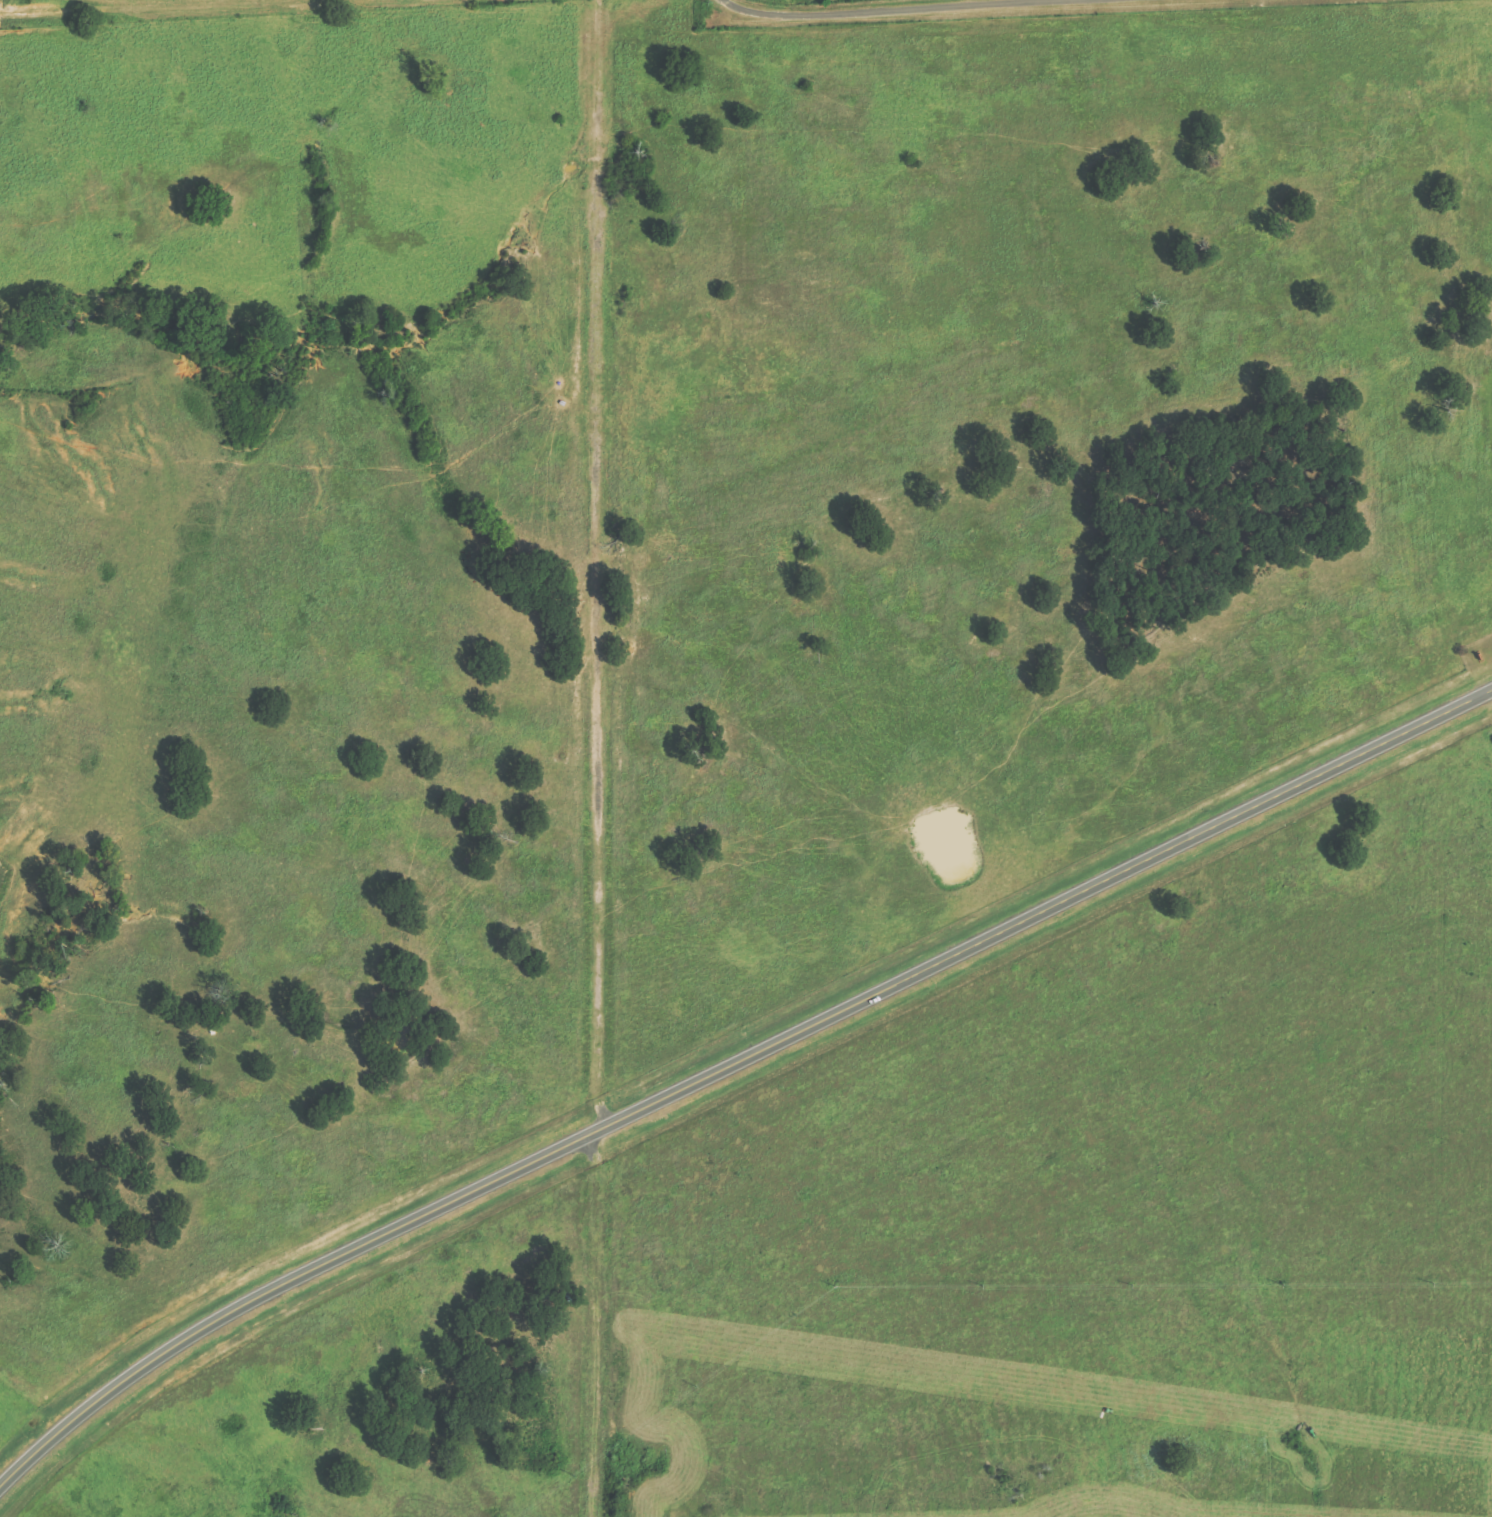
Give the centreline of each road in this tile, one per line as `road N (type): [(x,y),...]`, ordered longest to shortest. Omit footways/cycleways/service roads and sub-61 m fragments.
road 1 (tertiary): [(0,1488),(121,1384),(283,1284),(1491,692)]
road 2 (residential): [(726,0),(809,13),(1006,0)]

